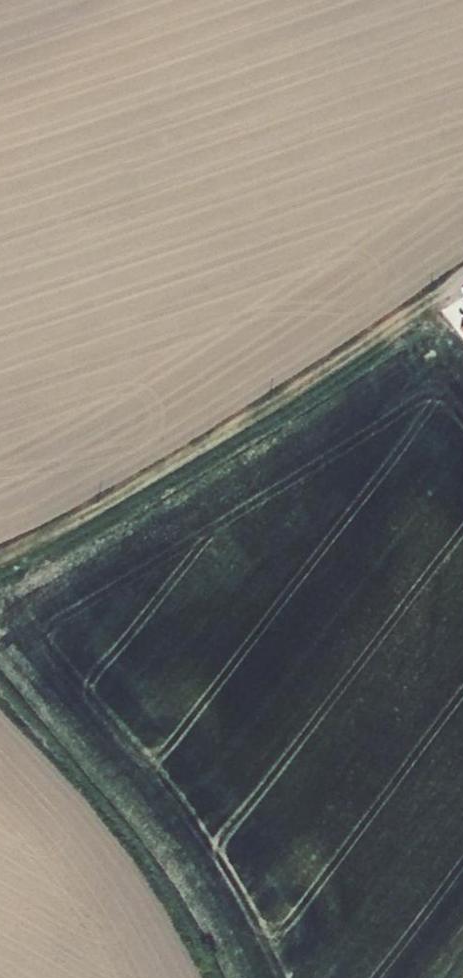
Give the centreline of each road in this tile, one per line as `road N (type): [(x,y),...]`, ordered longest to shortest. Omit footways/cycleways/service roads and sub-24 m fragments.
road 1 (track): [(448,294),(120,506),(0,566)]

